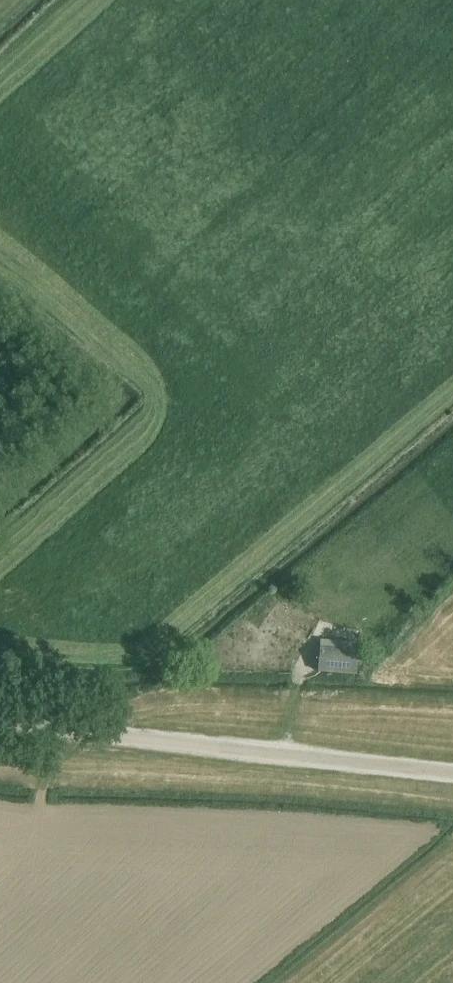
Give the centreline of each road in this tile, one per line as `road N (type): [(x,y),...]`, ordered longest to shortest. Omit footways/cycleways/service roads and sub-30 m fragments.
road 1 (tertiary): [(452,776),(0,721)]

